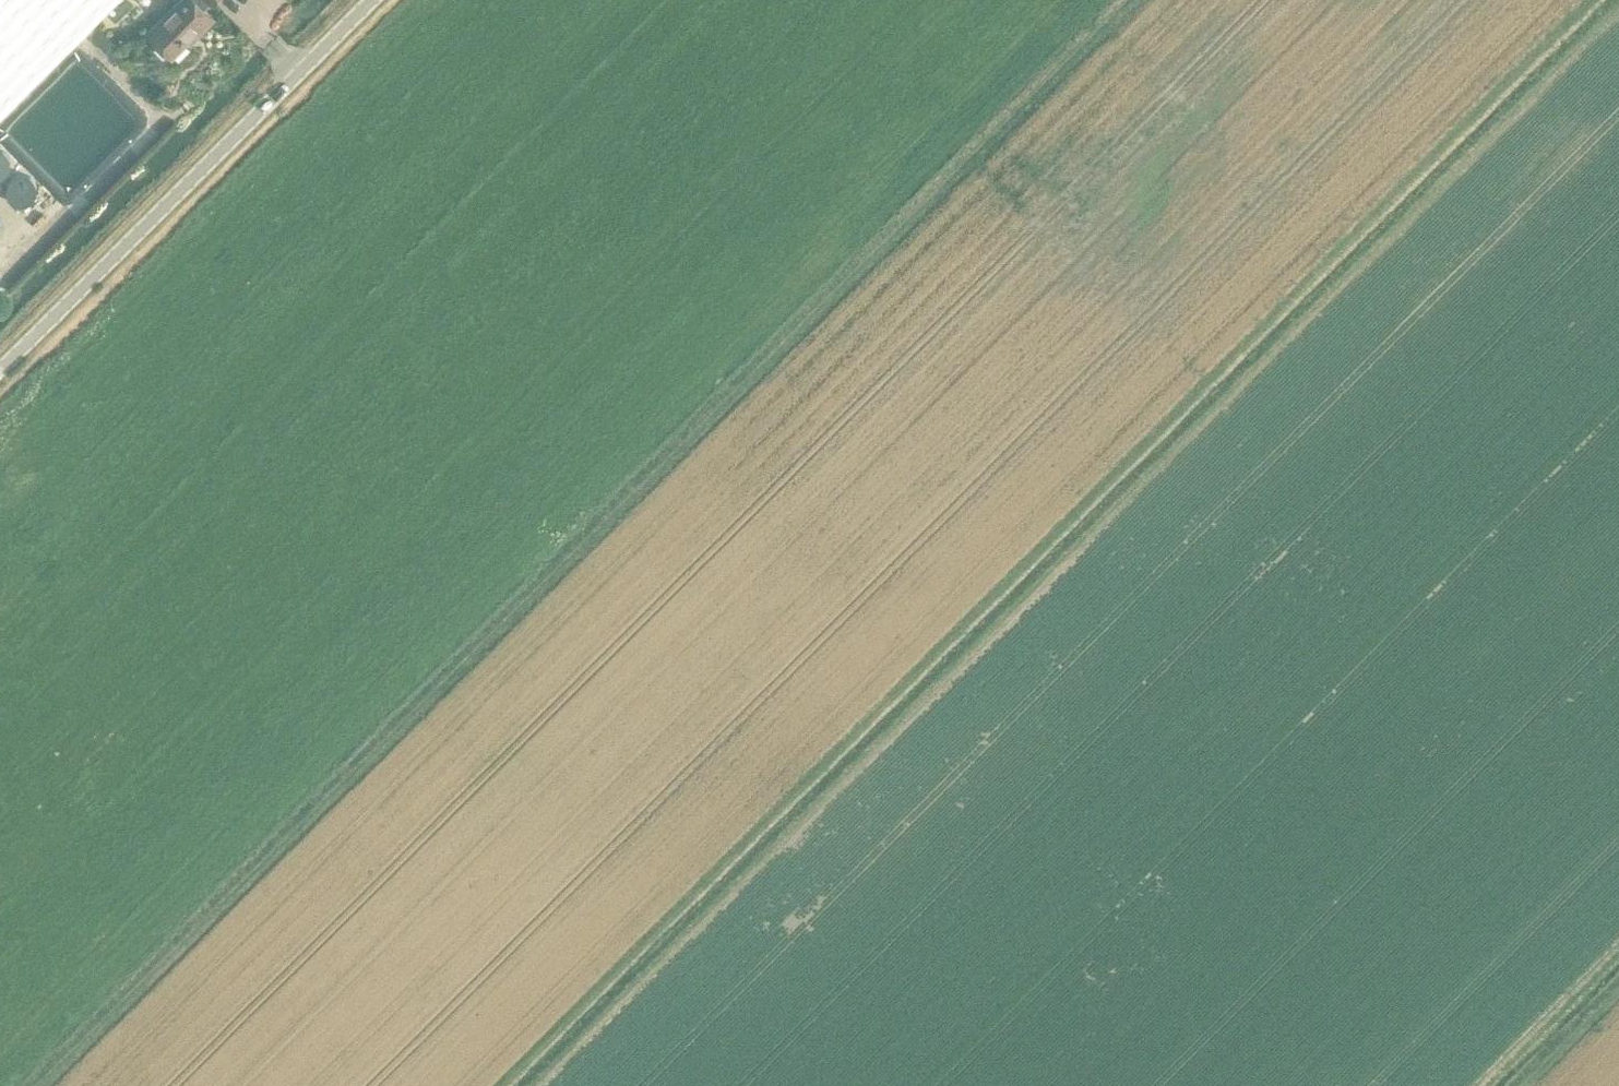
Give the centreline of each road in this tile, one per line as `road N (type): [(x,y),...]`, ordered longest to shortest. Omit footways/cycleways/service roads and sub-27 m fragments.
road 1 (unclassified): [(0,370),(371,0)]

